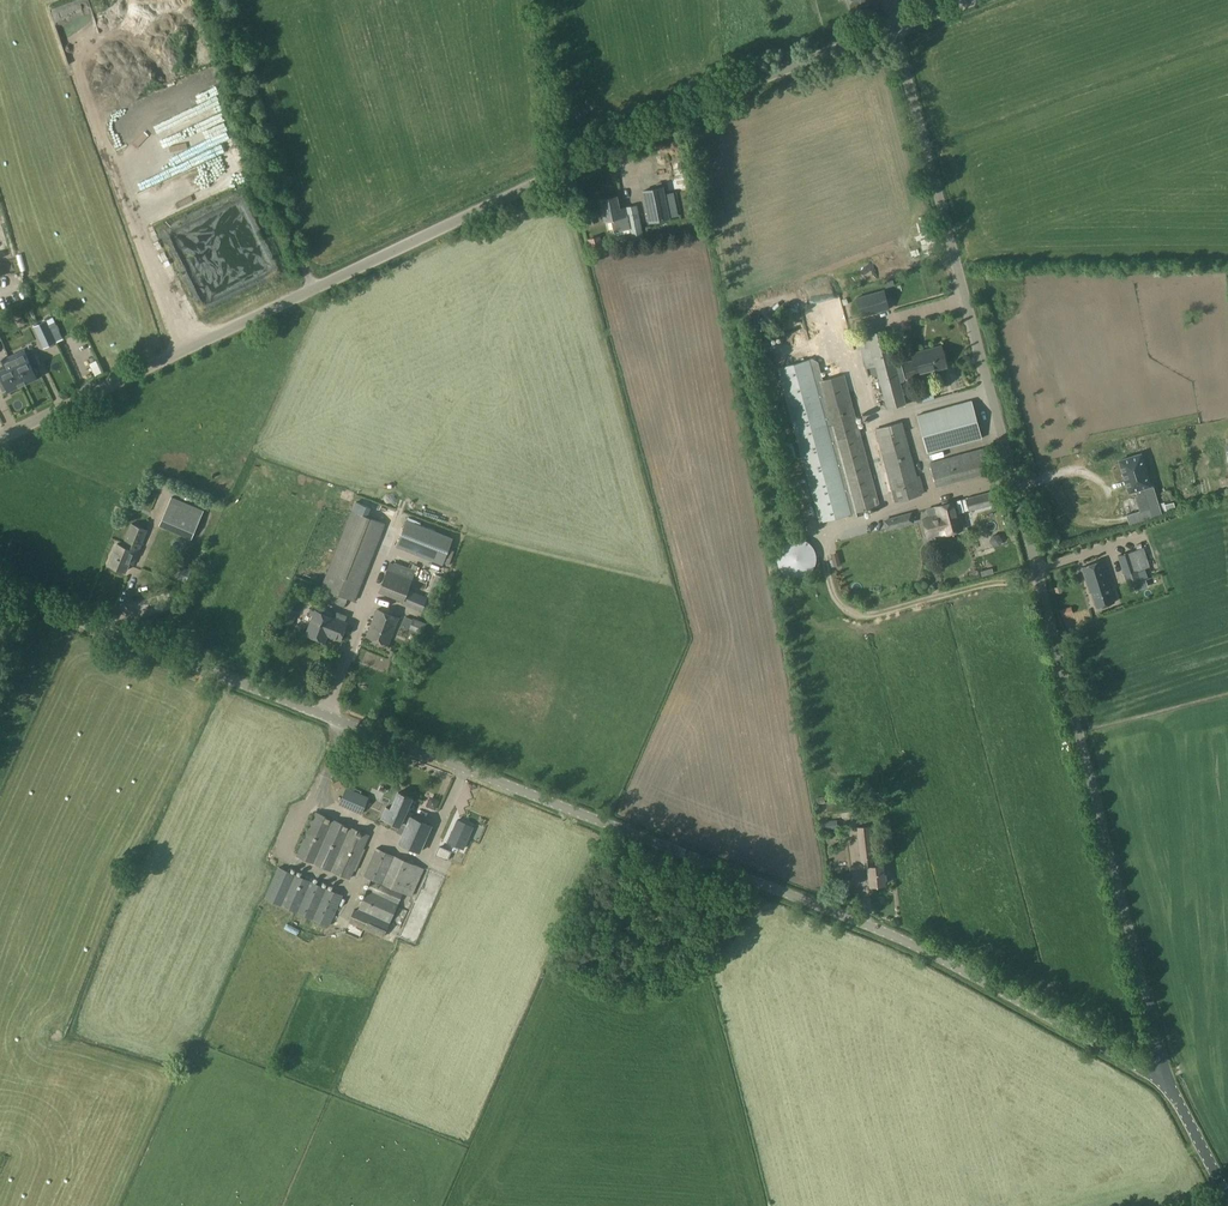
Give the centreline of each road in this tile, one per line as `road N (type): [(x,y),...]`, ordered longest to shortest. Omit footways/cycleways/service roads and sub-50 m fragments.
road 1 (unclassified): [(1174,1093),(888,933),(0,592)]
road 2 (unclassified): [(1174,1093),(893,29)]
road 3 (unclassified): [(0,439),(803,61),(893,29)]
road 4 (unclassified): [(1227,1205),(1174,1093)]

